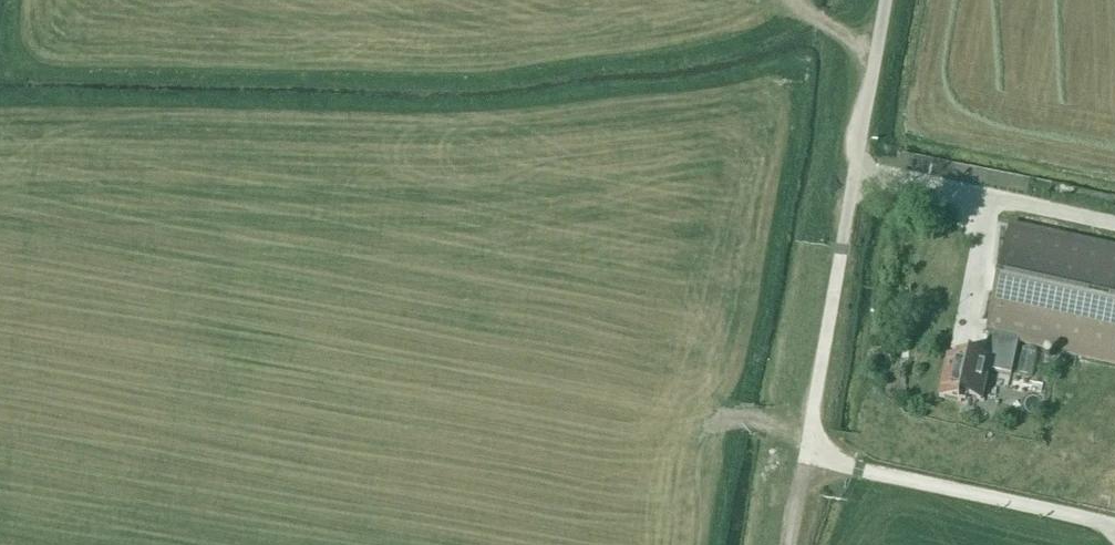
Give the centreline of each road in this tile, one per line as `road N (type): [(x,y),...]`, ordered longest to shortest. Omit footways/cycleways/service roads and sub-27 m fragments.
road 1 (unclassified): [(807,453),(886,0)]

